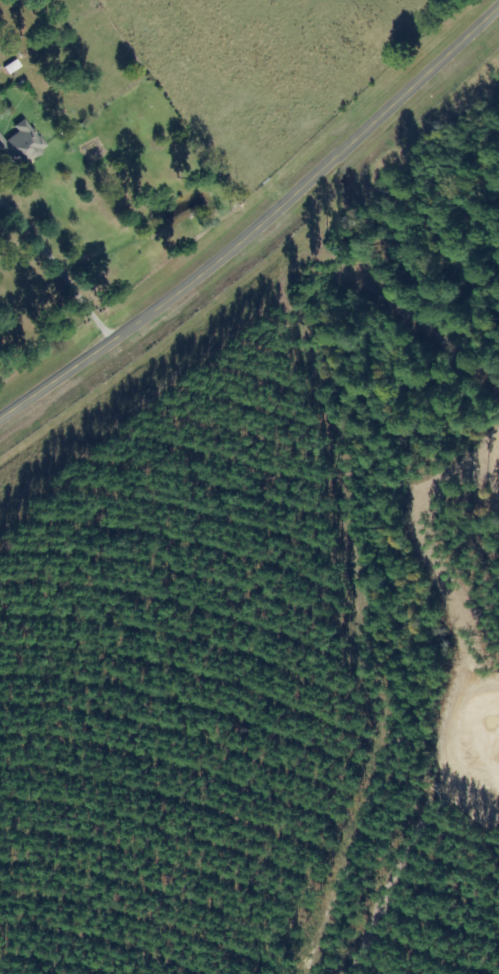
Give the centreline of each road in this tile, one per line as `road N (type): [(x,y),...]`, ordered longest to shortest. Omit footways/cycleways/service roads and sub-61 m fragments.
road 1 (tertiary): [(498,9),(237,246),(0,421)]

